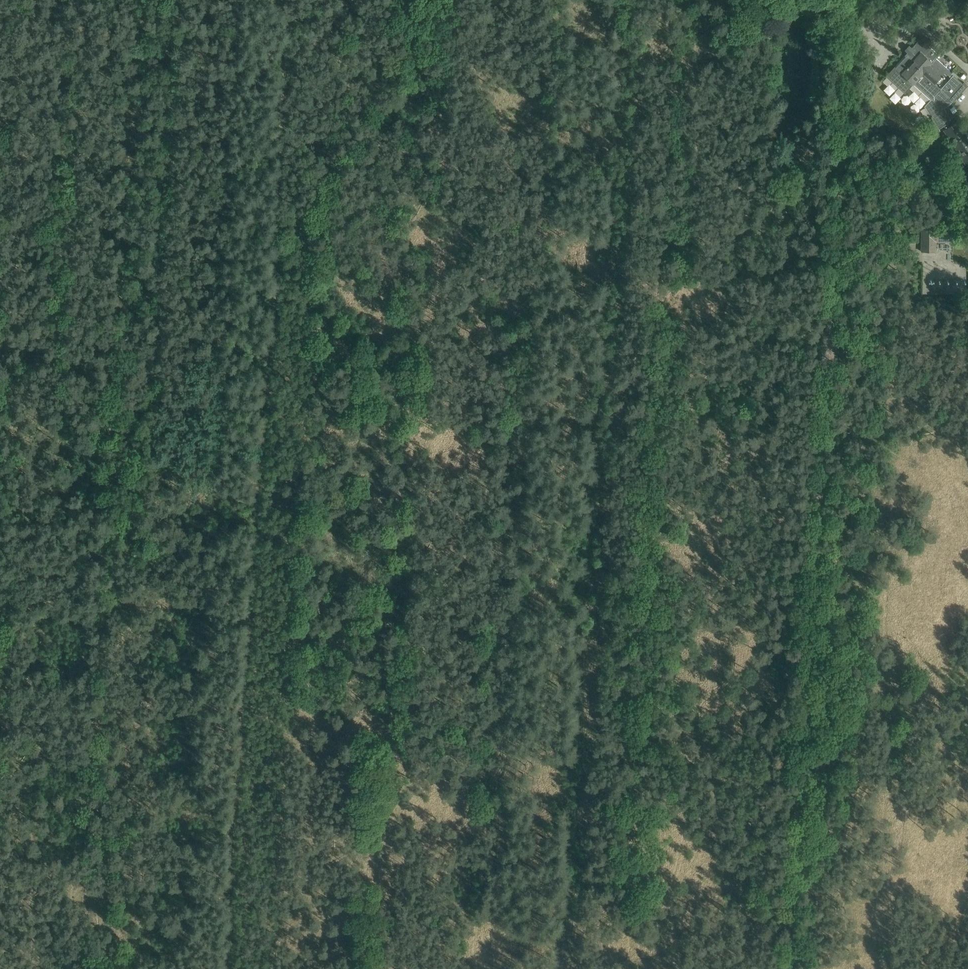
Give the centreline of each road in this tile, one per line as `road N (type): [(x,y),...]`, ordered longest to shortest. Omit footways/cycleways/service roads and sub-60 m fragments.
road 1 (track): [(835,243),(795,968)]
road 2 (unclassified): [(820,422),(852,0)]

